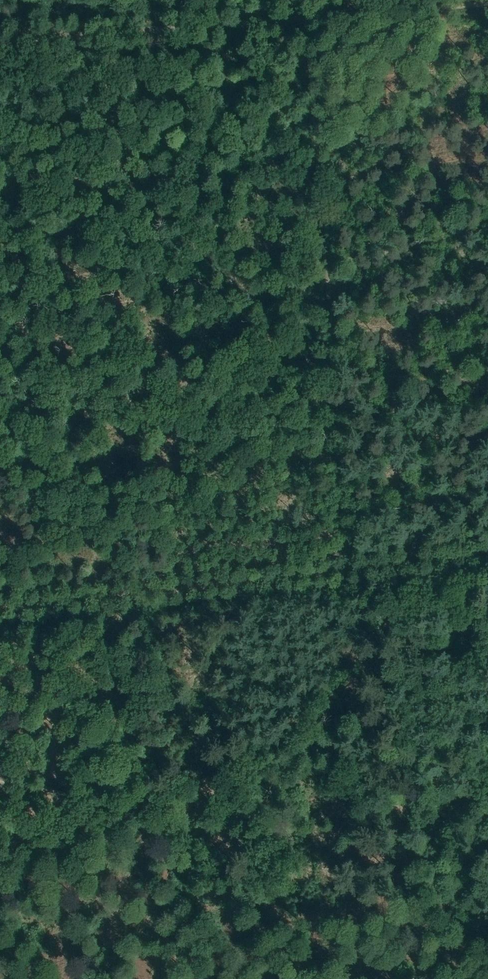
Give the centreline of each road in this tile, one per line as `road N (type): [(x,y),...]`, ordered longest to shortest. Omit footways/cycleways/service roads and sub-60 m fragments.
road 1 (track): [(487,552),(0,606)]
road 2 (track): [(0,43),(487,4)]

